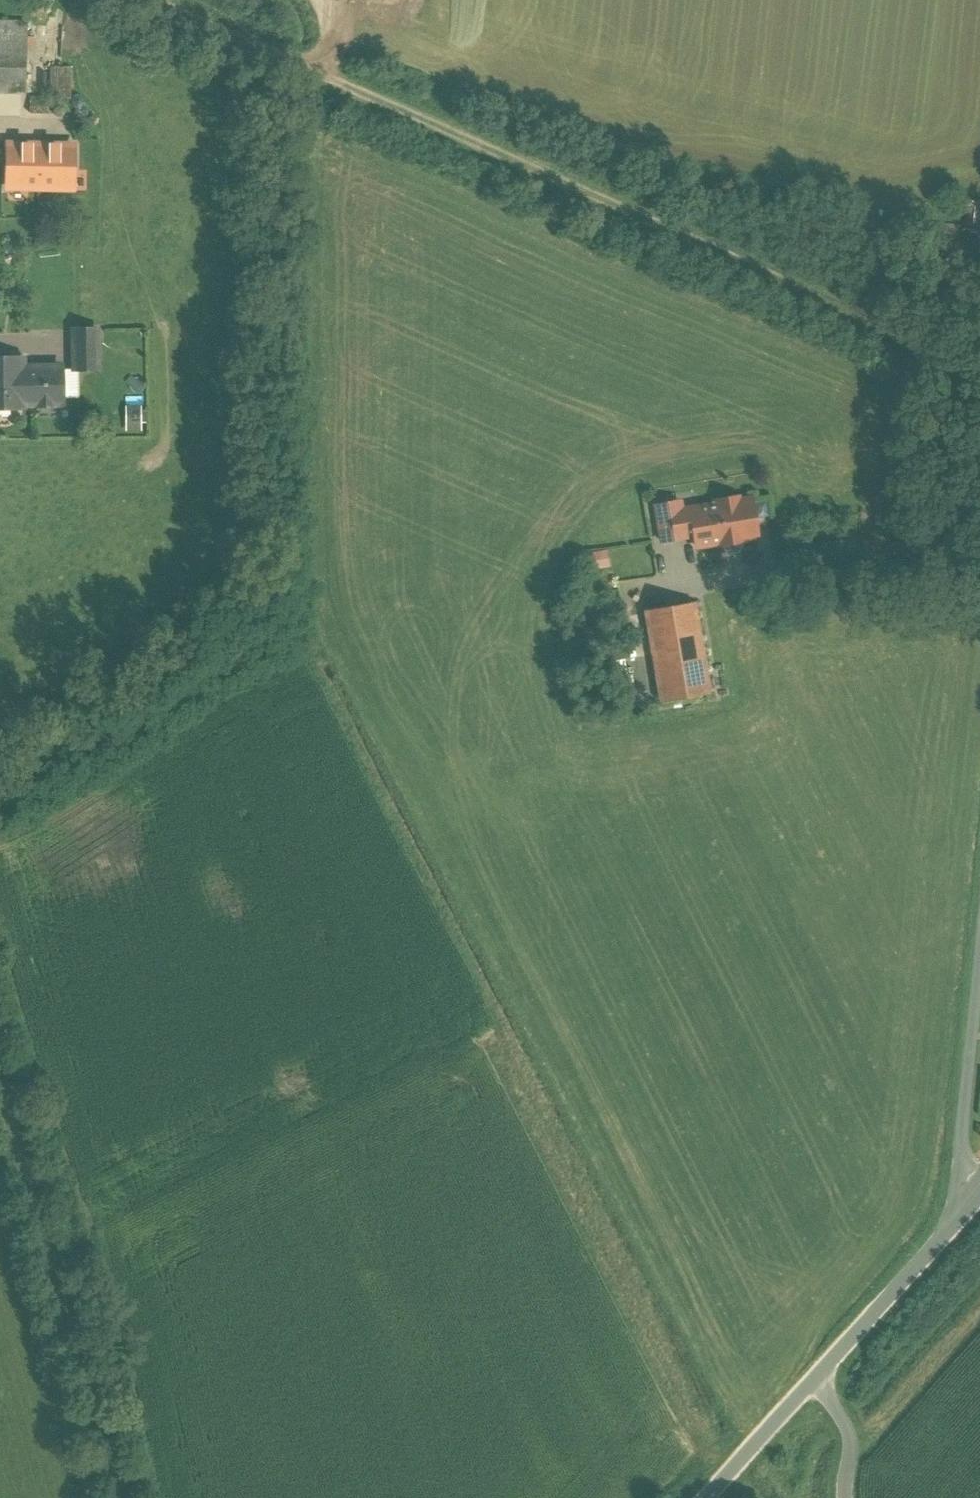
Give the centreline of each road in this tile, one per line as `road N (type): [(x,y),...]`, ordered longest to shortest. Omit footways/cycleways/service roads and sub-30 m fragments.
road 1 (track): [(979,355),(188,0)]
road 2 (unclassified): [(0,1058),(126,1497)]
road 3 (unclassified): [(979,970),(953,1213)]
road 4 (unclassified): [(953,1213),(808,1377)]
road 5 (unclassified): [(808,1377),(702,1497)]
road 6 (unclassified): [(808,1377),(840,1432),(838,1497)]

